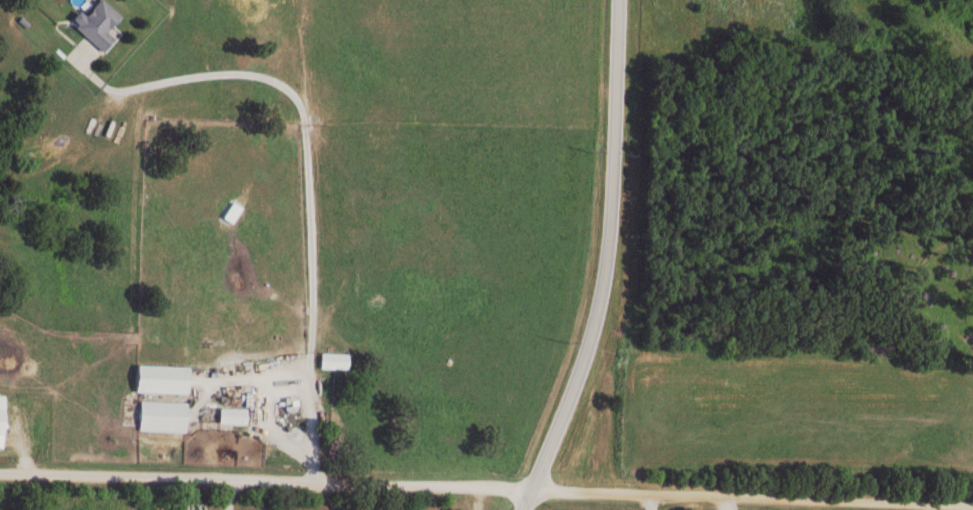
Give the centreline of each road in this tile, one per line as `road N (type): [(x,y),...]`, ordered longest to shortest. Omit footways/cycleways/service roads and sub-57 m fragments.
road 1 (residential): [(0,474),(643,492)]
road 2 (residential): [(522,509),(604,297),(618,0)]
road 3 (residential): [(972,502),(643,492)]

